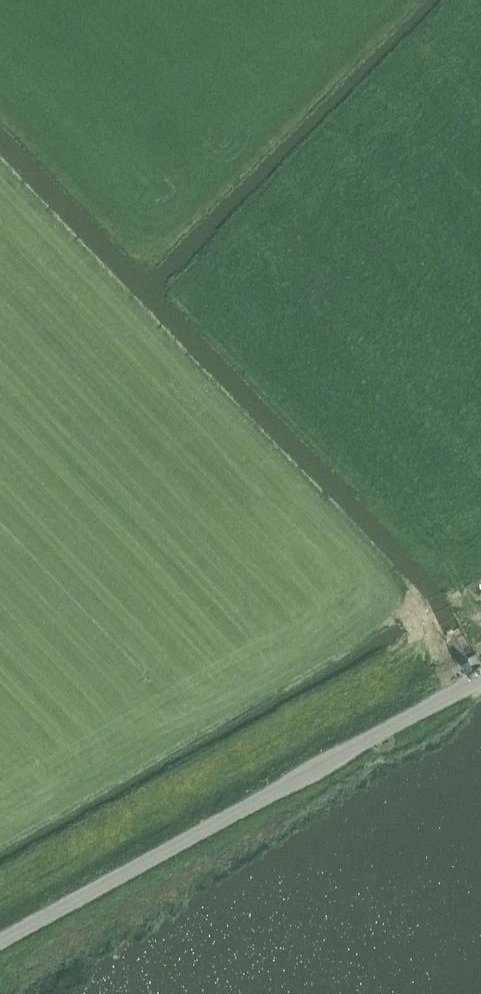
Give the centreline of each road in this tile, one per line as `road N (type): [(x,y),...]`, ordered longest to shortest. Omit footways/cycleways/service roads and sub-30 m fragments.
road 1 (unclassified): [(0,946),(480,682)]
road 2 (track): [(480,497),(461,589),(480,613)]

